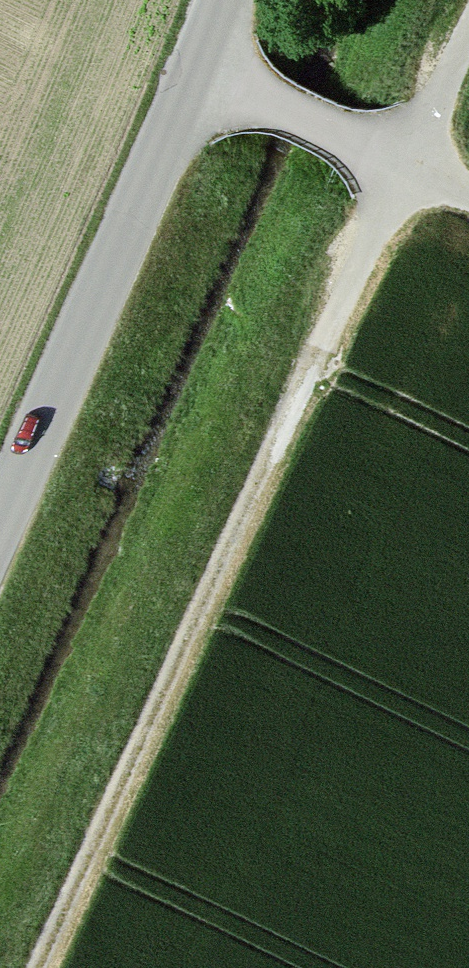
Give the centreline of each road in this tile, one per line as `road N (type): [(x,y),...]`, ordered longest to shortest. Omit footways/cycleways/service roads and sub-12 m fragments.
road 1 (track): [(468,32),(45,967)]
road 2 (tertiary): [(0,525),(223,0)]
road 3 (track): [(199,64),(468,195)]

